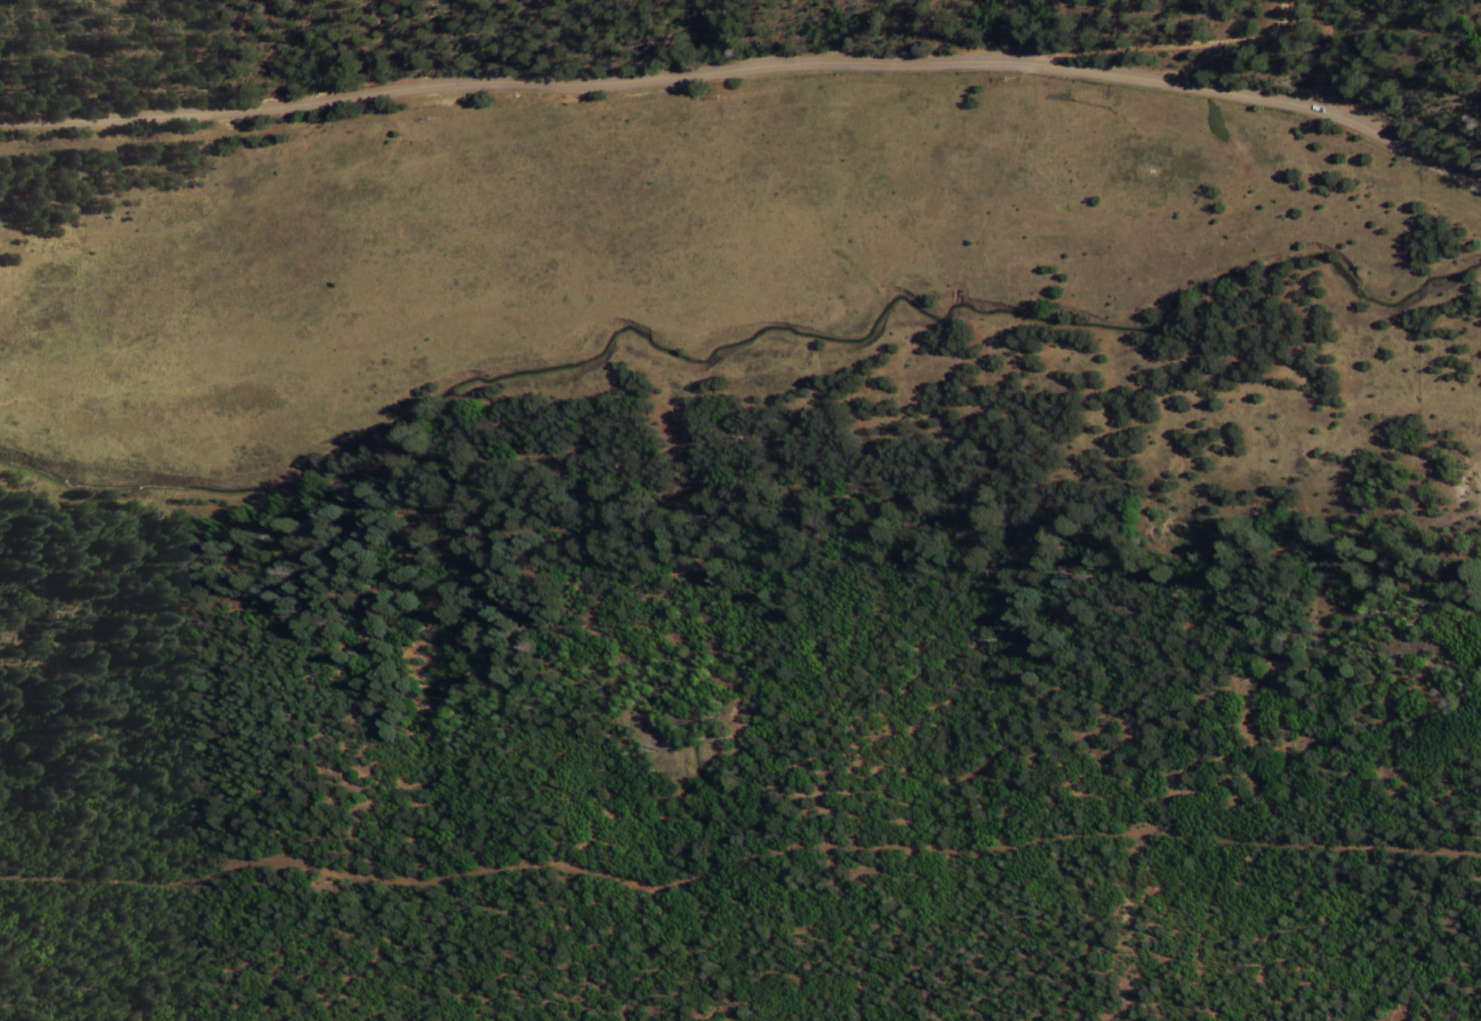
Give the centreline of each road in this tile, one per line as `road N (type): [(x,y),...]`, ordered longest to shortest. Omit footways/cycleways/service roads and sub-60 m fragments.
road 1 (residential): [(1480,185),(1324,109),(1021,66),(775,70),(573,88),(427,89),(282,109),(0,119)]

